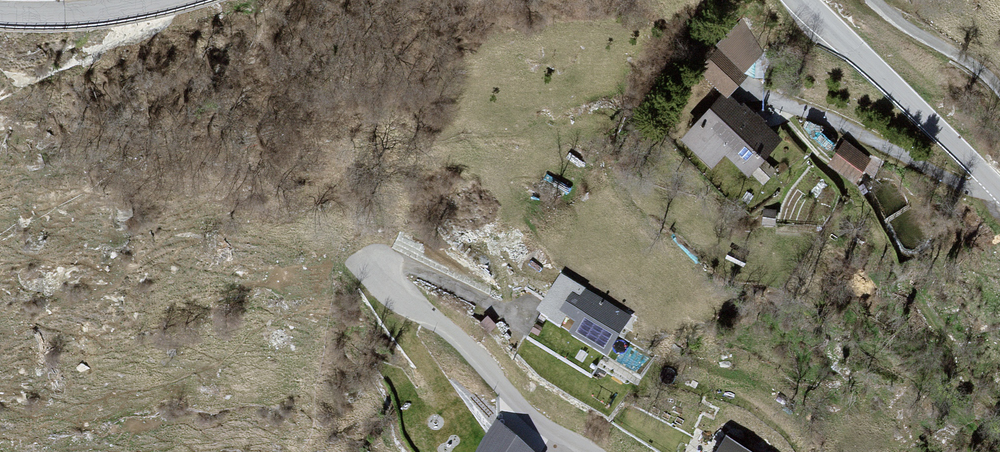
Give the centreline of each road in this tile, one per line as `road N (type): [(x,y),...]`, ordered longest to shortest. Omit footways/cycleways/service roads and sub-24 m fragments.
road 1 (residential): [(585,451),(533,417),(446,327),(370,266)]
road 2 (tertiary): [(999,190),(805,0)]
road 3 (tertiary): [(161,0),(0,12)]
road 4 (unclassified): [(873,0),(999,89)]

